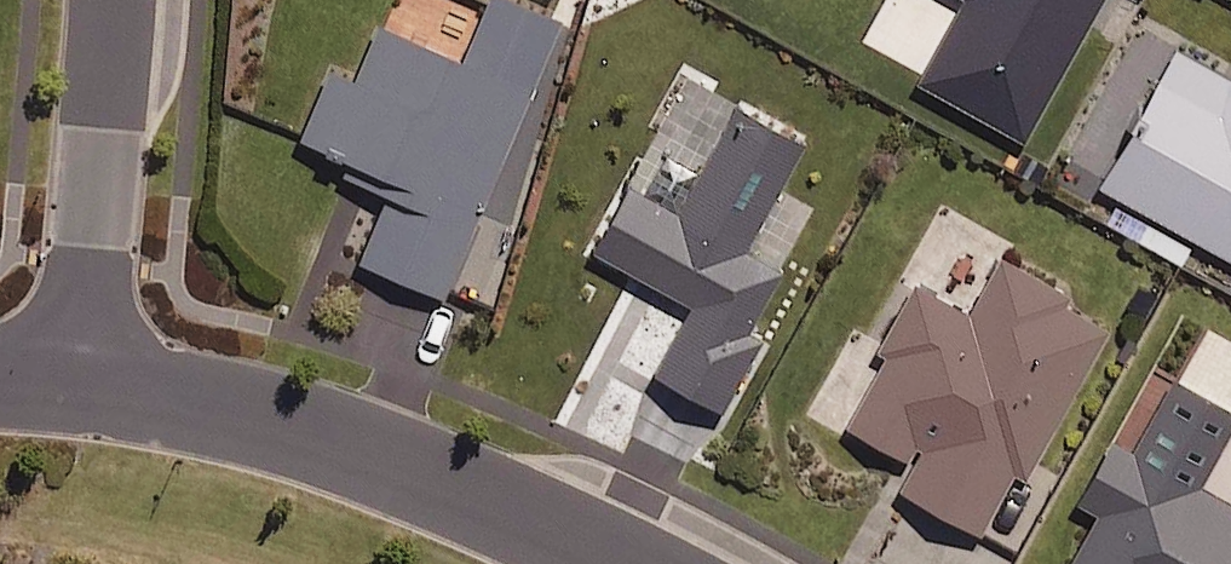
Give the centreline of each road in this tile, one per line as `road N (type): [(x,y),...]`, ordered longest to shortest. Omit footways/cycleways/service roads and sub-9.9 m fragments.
road 1 (residential): [(578,563),(477,510),(280,435),(64,381)]
road 2 (residential): [(64,381),(98,0)]

